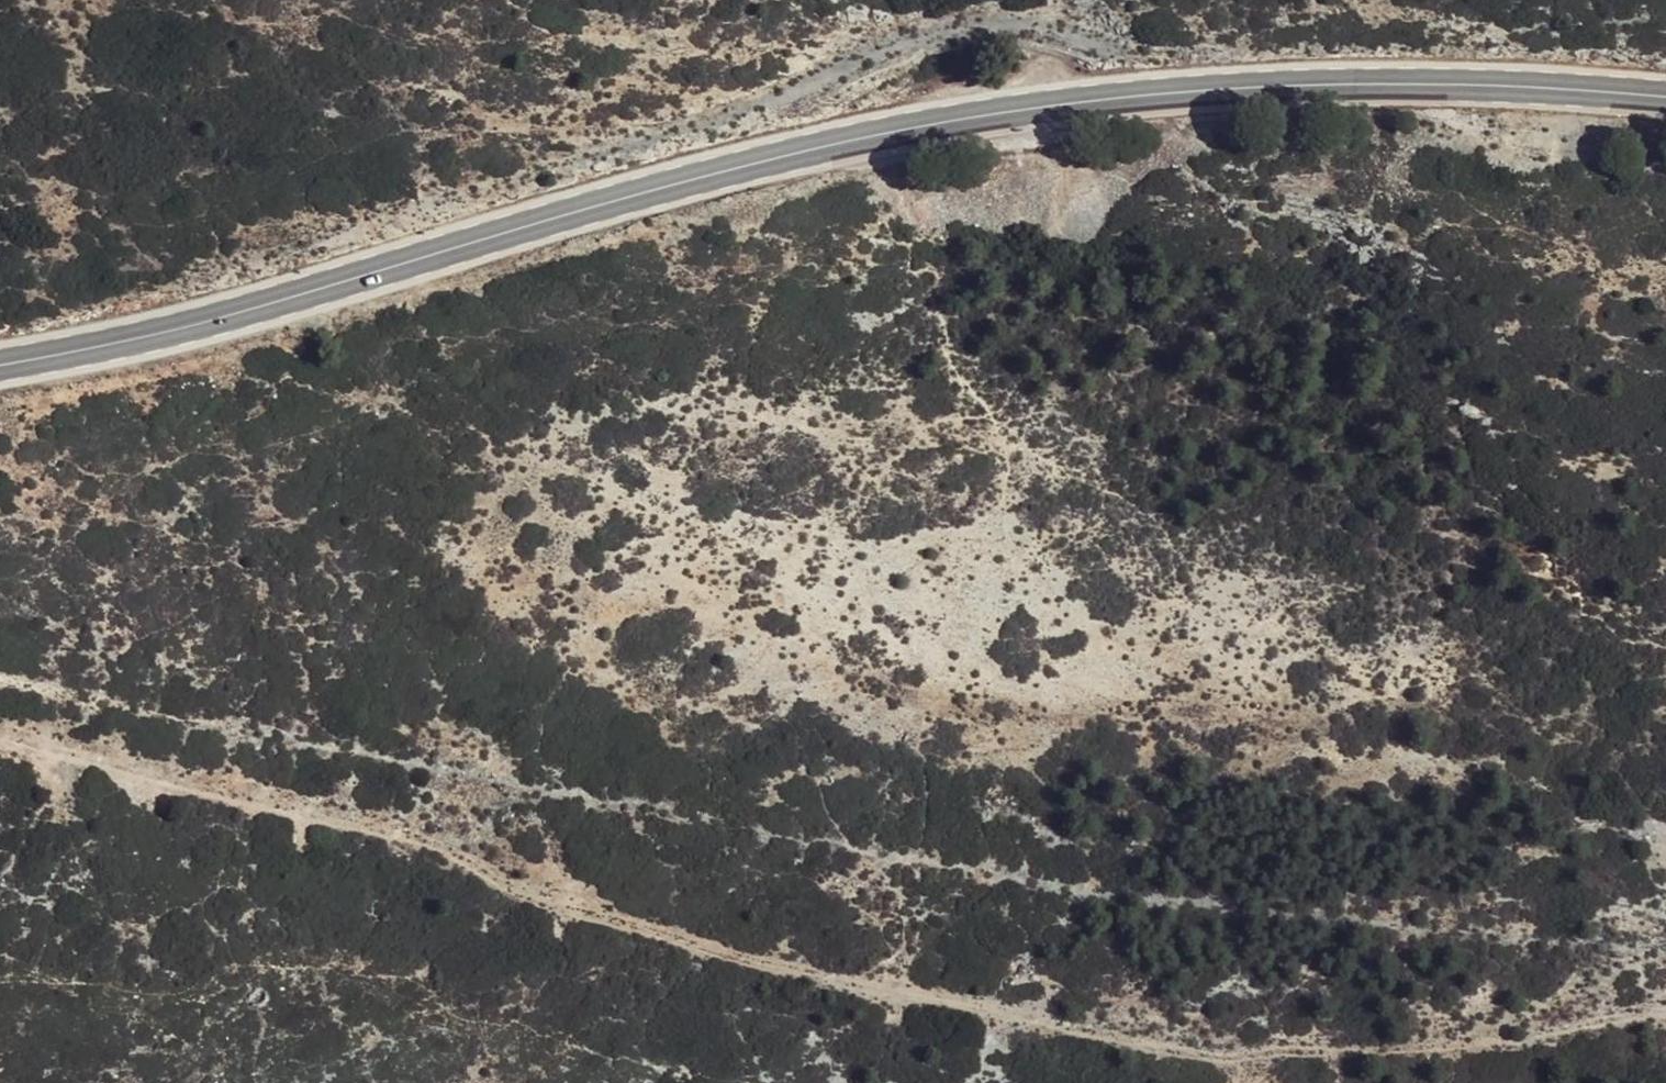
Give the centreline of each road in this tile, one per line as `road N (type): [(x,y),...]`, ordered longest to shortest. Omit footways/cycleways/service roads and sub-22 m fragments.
road 1 (track): [(0,737),(200,793),(424,841),(555,904),(657,934),(1197,1058),(1291,1057),(1665,1017)]
road 2 (primary): [(1665,99),(1416,88),(1257,91),(955,124),(782,159),(186,331),(0,369)]

